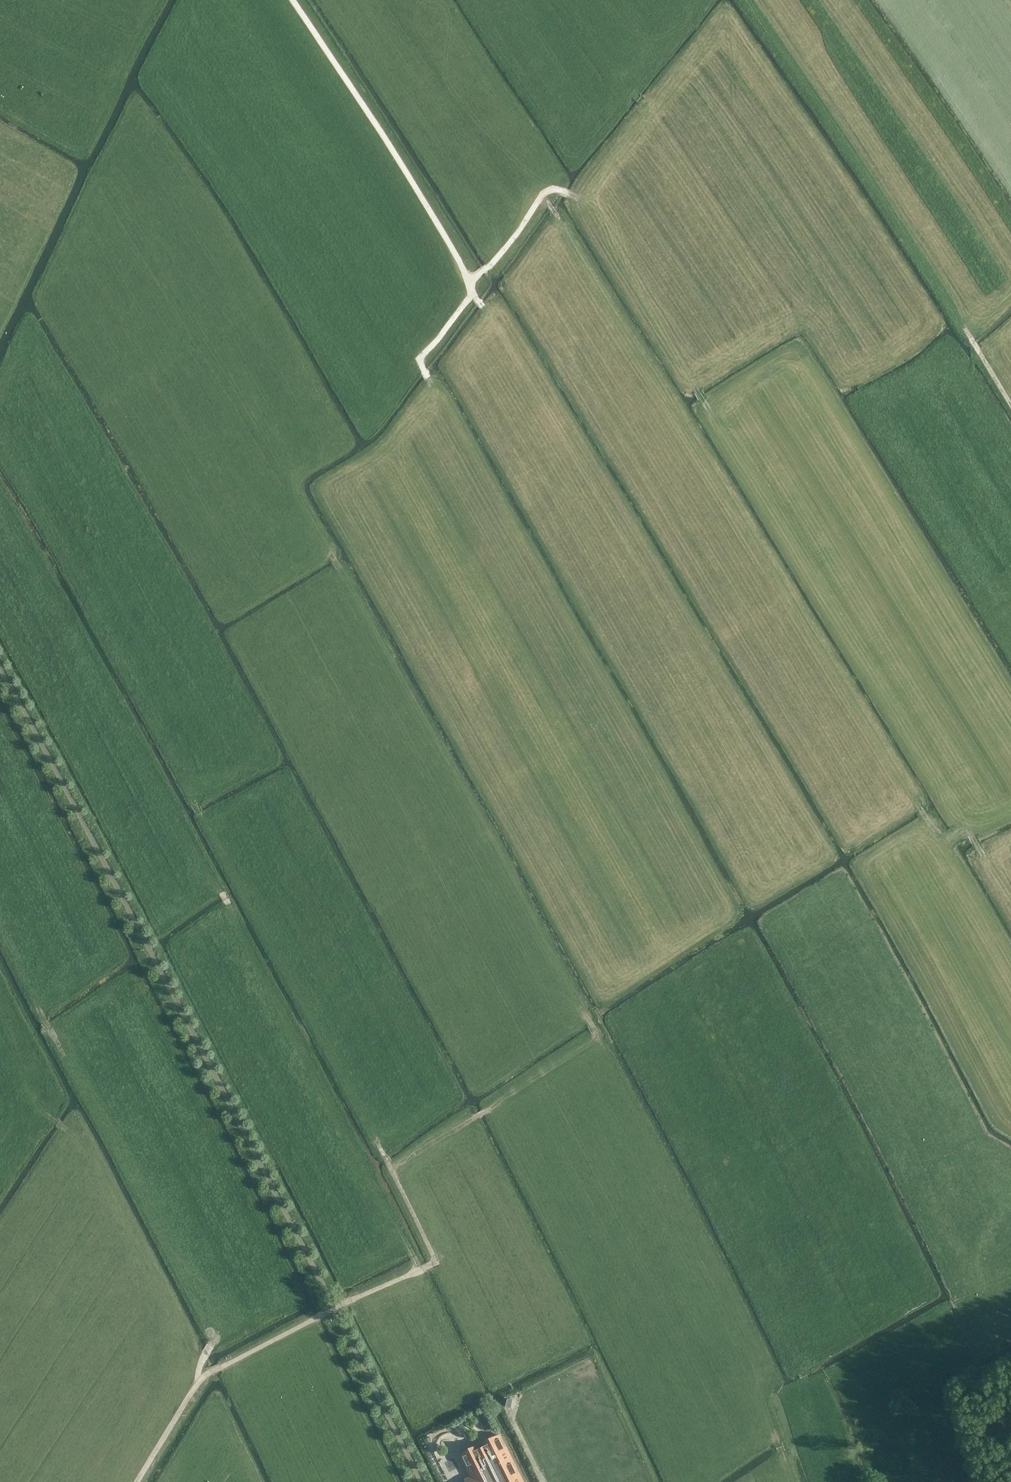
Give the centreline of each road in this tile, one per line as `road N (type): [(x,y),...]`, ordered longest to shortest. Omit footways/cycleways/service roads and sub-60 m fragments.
road 1 (track): [(382,1146),(435,1260),(203,1376),(136,1481)]
road 2 (track): [(441,0),(558,180),(480,272)]
road 3 (track): [(931,816),(1010,957)]

